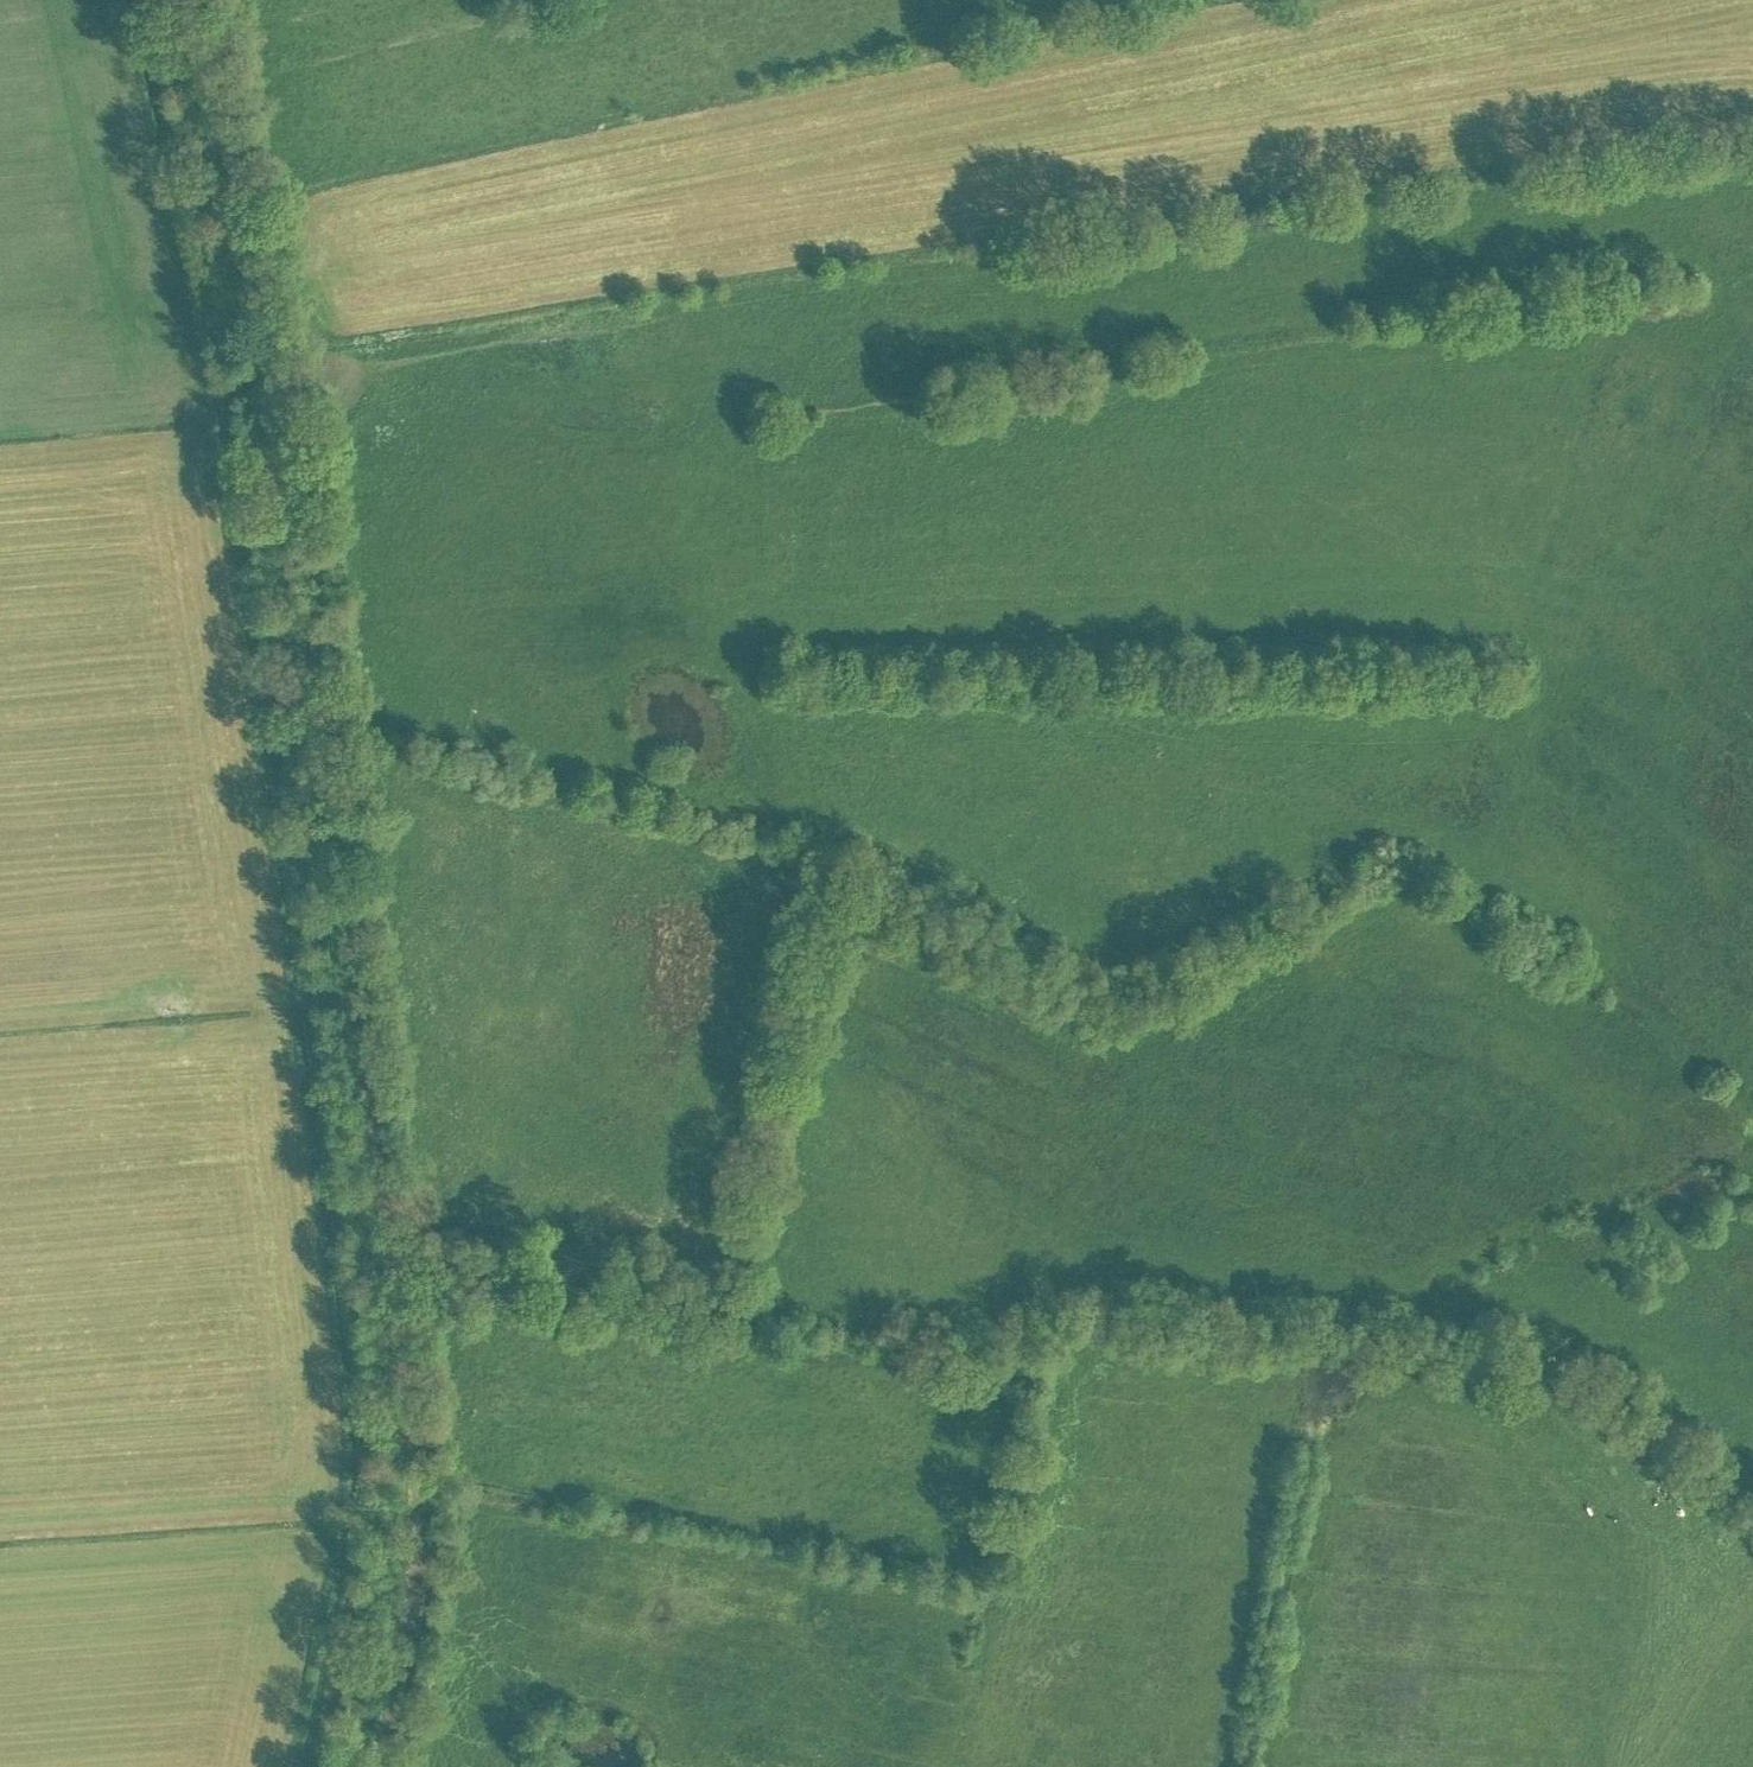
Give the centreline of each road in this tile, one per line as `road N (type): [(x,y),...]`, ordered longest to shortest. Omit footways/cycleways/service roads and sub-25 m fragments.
road 1 (track): [(378,1766),(409,1604),(416,1475),(277,330),(200,0)]
road 2 (track): [(389,1242),(729,1286)]

